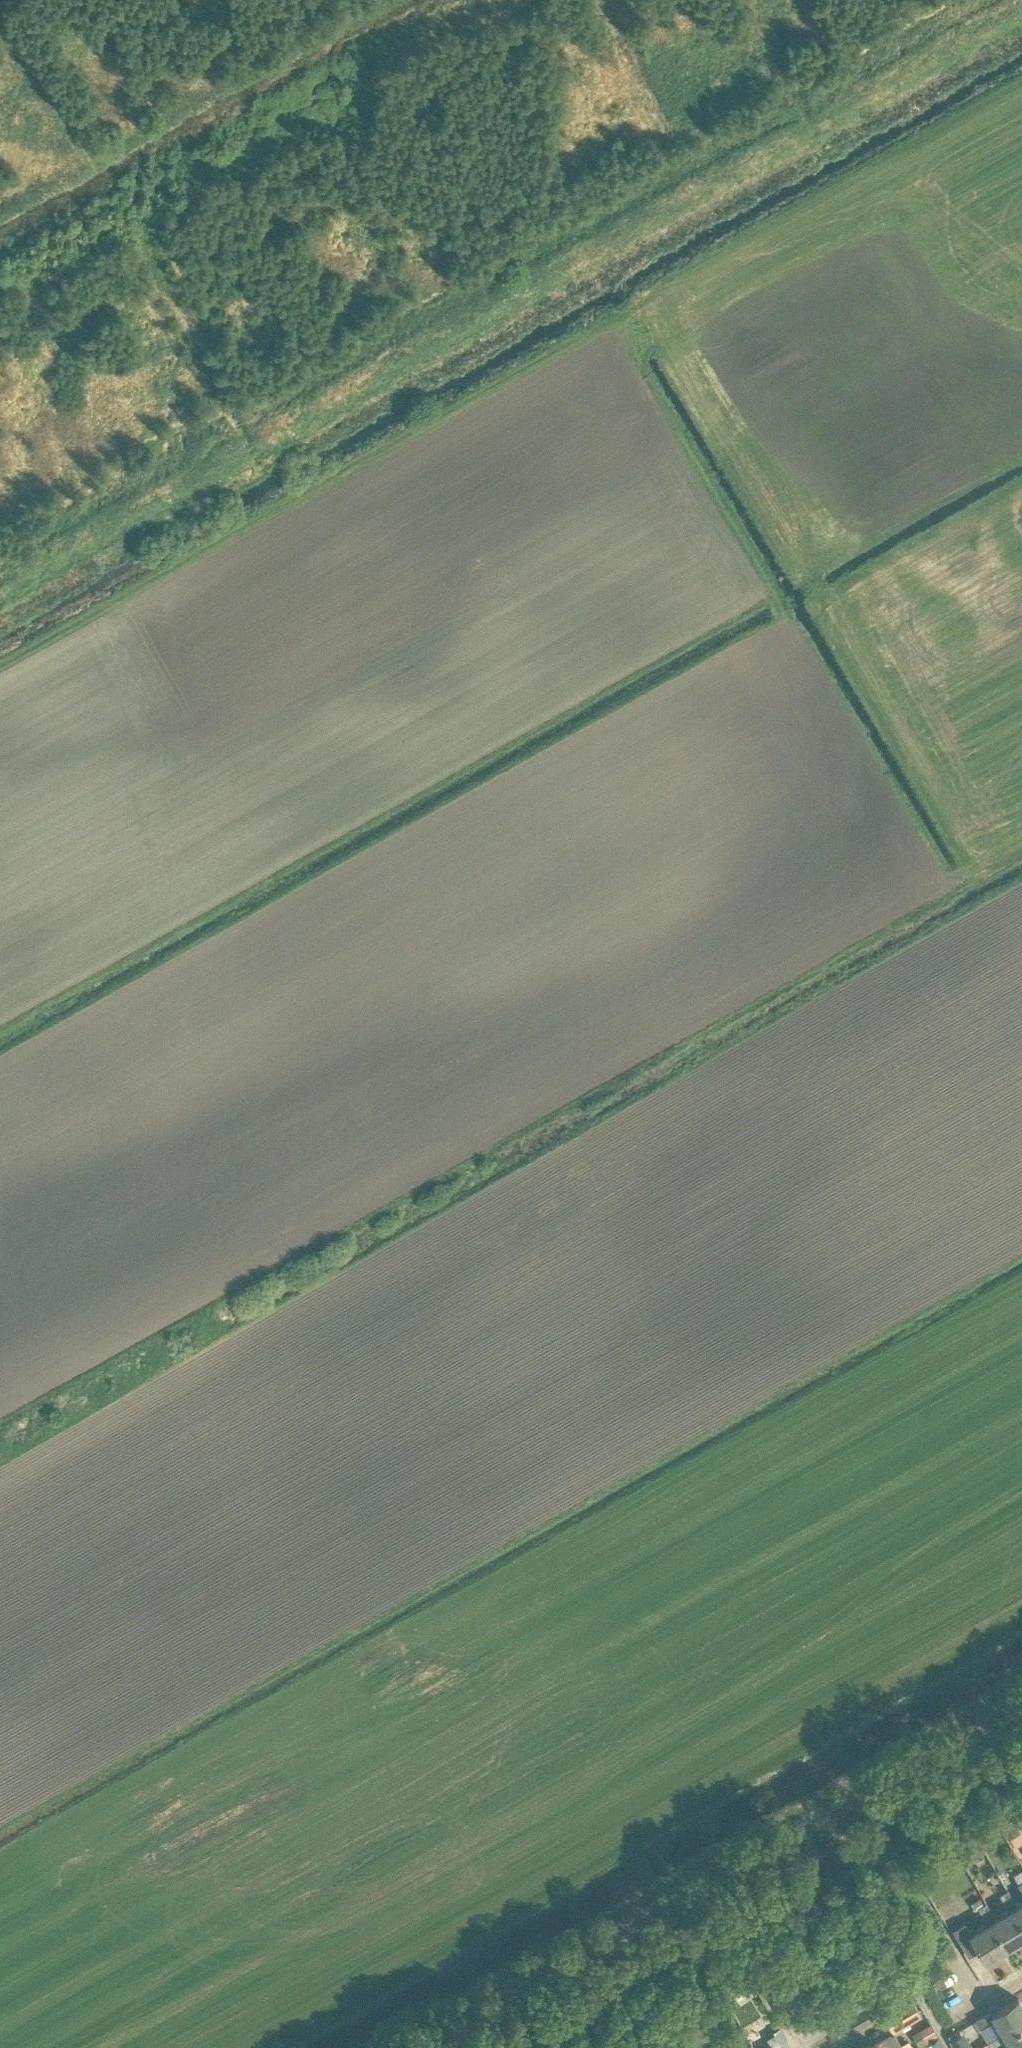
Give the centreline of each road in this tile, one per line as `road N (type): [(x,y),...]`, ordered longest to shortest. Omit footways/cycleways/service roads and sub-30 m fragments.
road 1 (secondary): [(424,2047),(1021,1706)]

